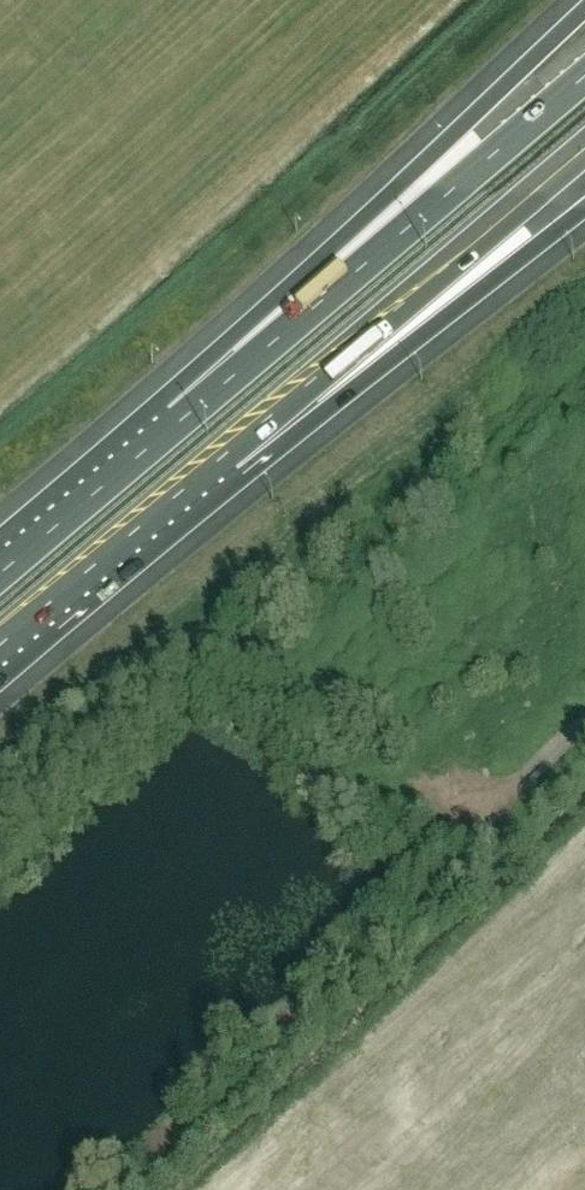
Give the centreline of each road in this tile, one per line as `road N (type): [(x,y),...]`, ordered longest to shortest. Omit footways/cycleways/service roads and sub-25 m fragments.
road 1 (motorway): [(0,645),(584,150)]
road 2 (motorway): [(584,16),(384,191),(45,535)]
road 3 (motorway): [(0,701),(584,233)]
road 4 (motorway): [(584,77),(45,535)]
road 5 (track): [(466,824),(584,719)]

